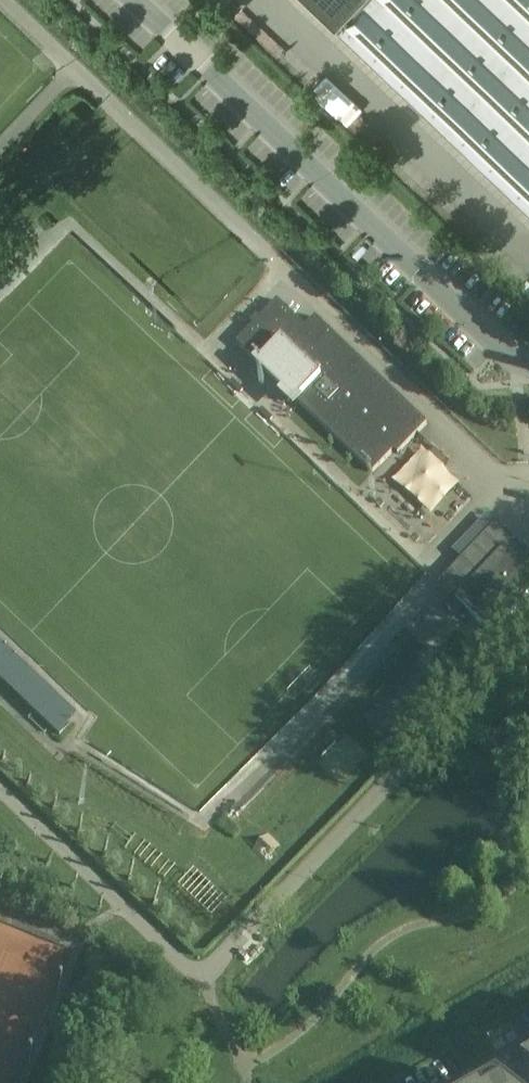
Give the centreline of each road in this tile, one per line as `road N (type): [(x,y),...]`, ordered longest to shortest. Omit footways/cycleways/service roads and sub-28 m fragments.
road 1 (unclassified): [(528,368),(129,0)]

